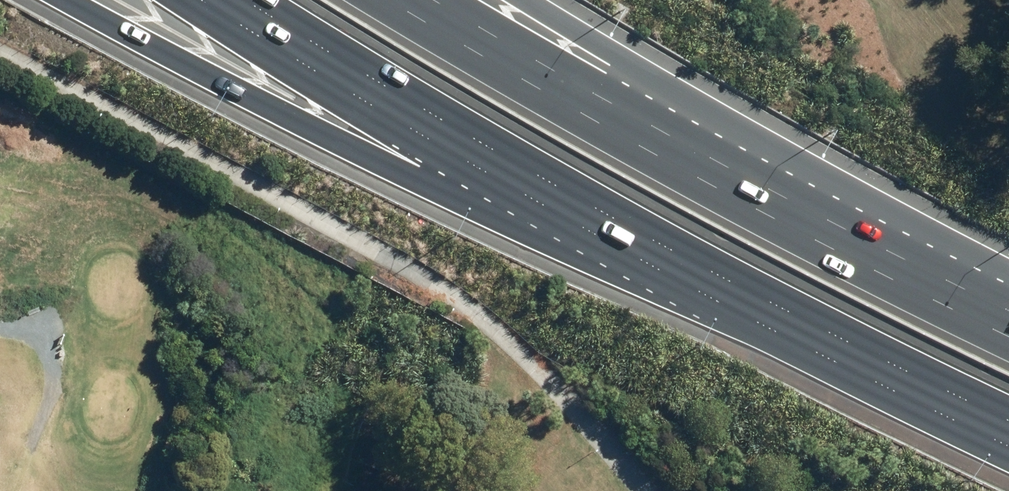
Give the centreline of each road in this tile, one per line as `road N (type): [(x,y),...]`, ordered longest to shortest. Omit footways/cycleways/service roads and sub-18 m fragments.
road 1 (motorway): [(766,300),(400,171),(71,0)]
road 2 (motorway): [(395,0),(602,132),(1008,342)]
road 3 (motorway): [(766,300),(499,170),(225,0)]
road 4 (motorway): [(517,0),(1008,273)]
road 5 (motorway): [(1008,419),(766,300)]

